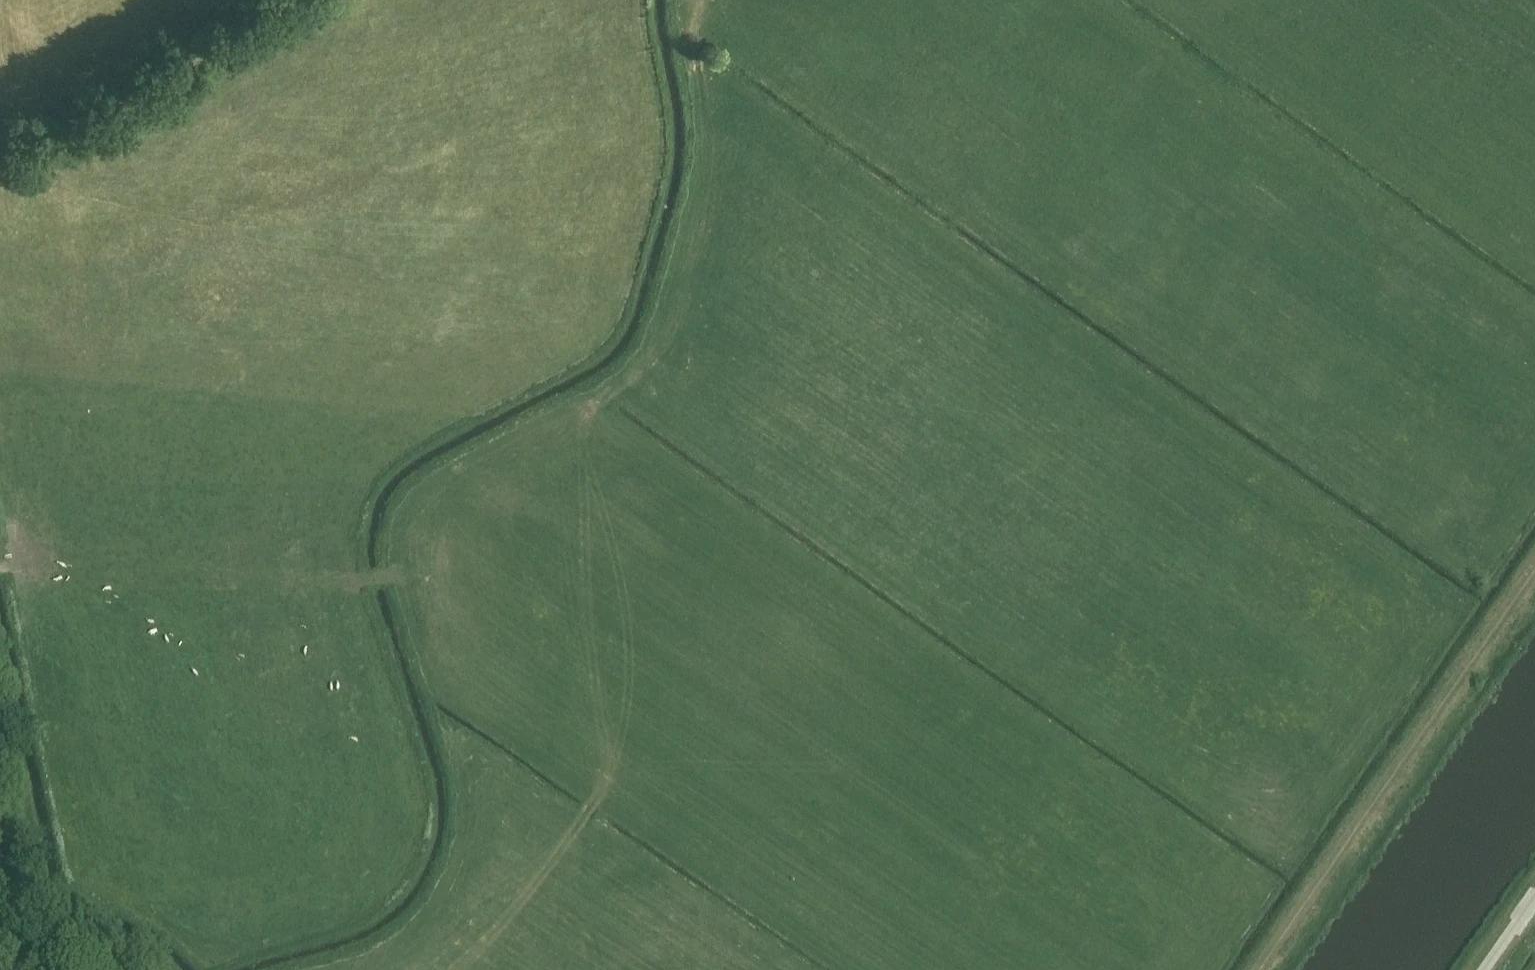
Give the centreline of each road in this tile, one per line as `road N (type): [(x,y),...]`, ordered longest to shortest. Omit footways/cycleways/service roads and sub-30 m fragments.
road 1 (track): [(1534,585),(1267,969)]
road 2 (unclassified): [(157,969),(93,933),(0,914)]

